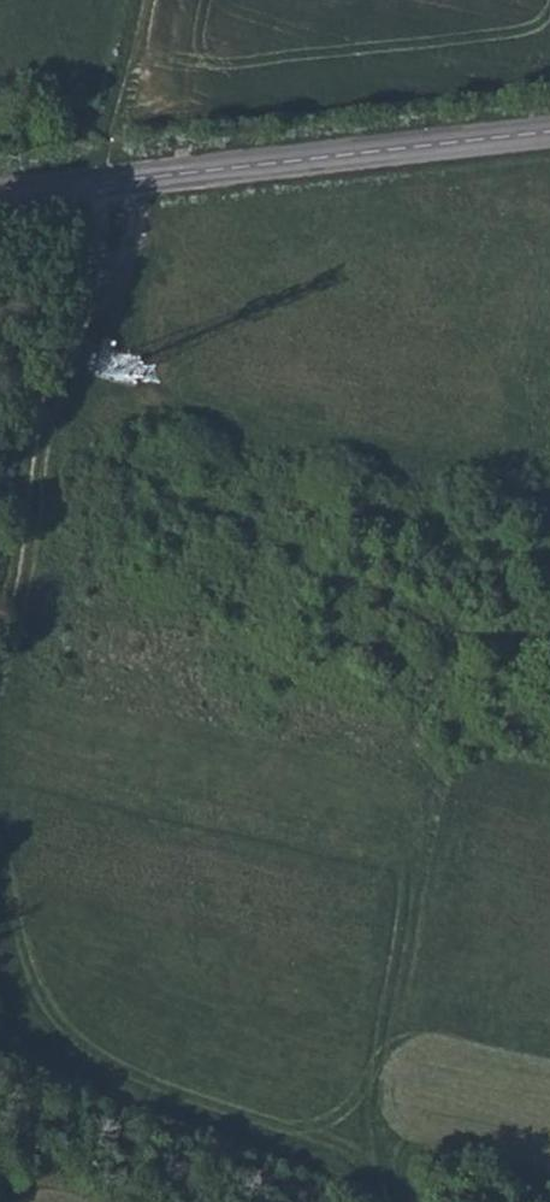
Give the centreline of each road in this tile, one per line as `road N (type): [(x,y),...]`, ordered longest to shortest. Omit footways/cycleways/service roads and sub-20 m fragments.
road 1 (secondary): [(0,196),(549,136)]
road 2 (track): [(0,668),(112,184)]
road 3 (track): [(0,1087),(256,1201)]

